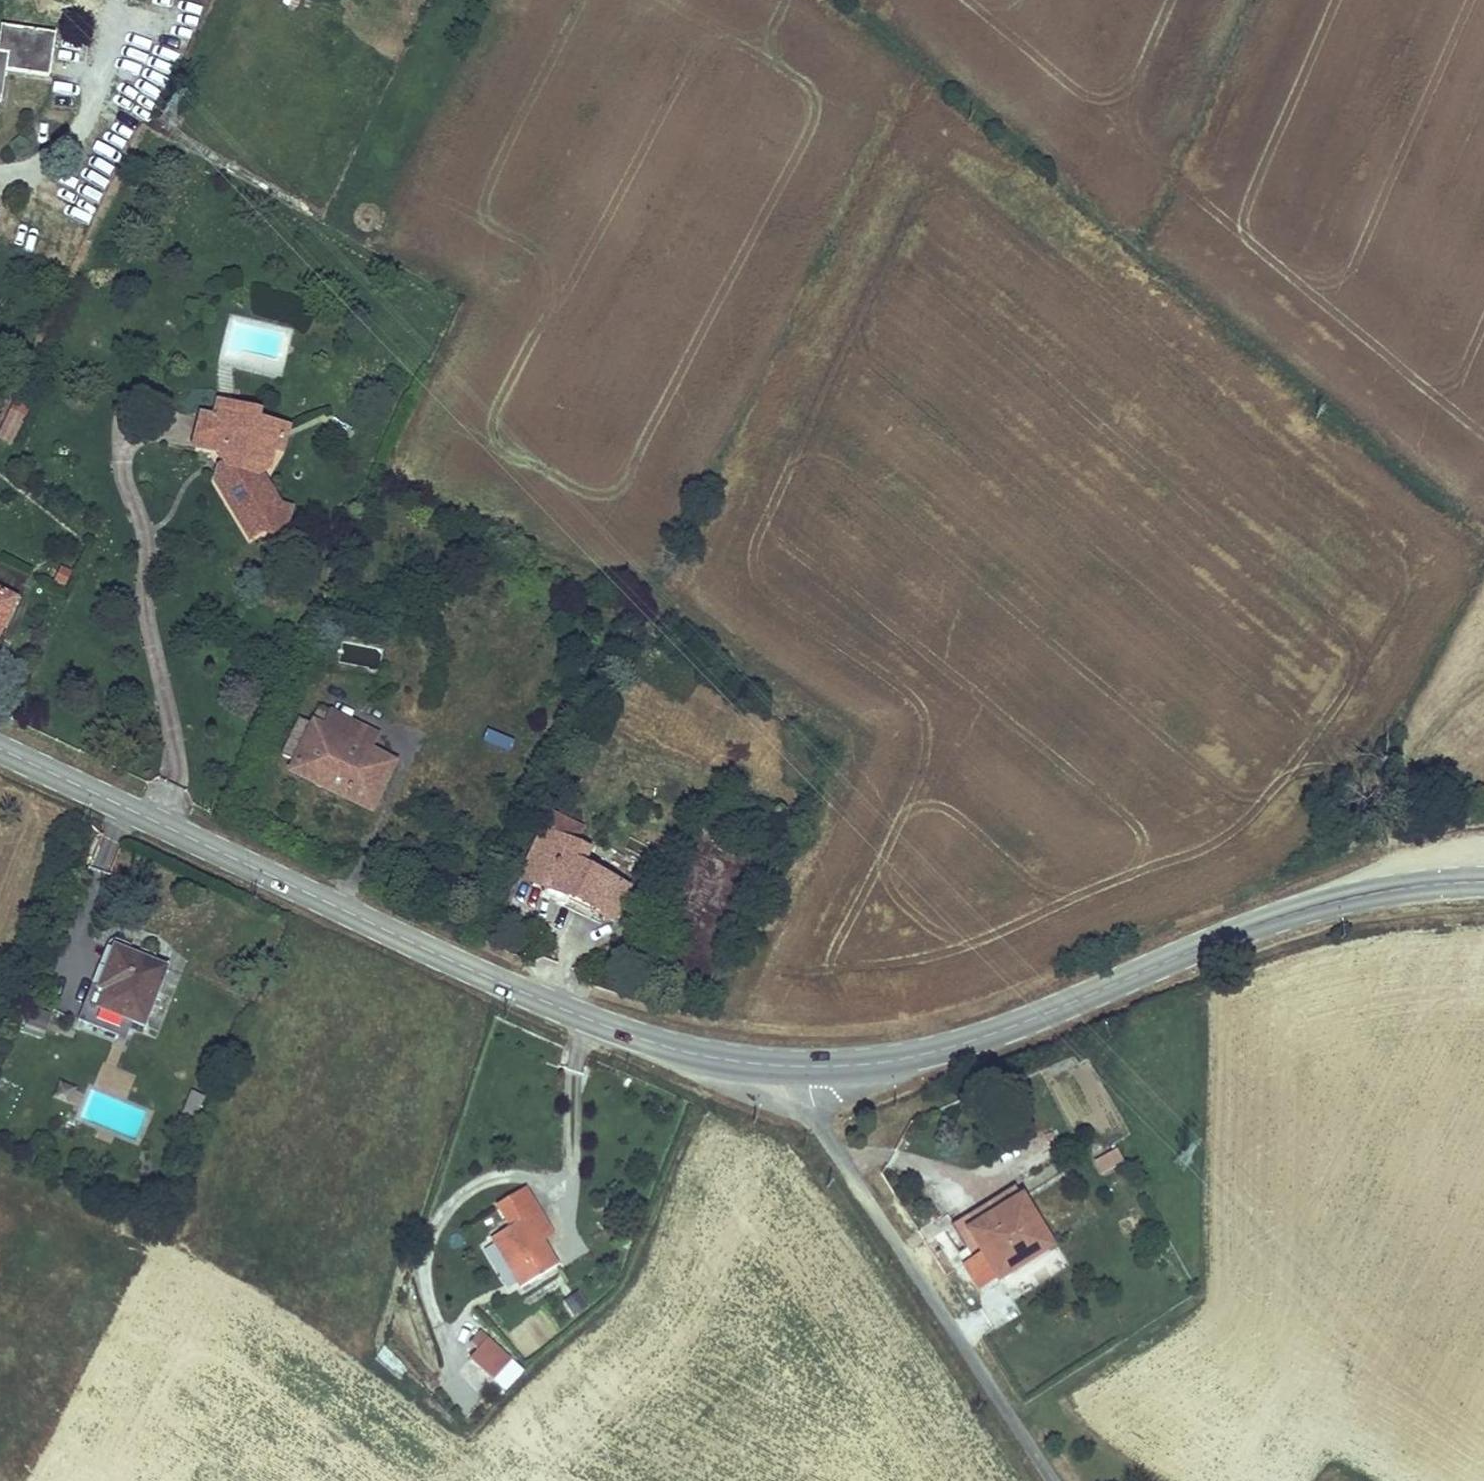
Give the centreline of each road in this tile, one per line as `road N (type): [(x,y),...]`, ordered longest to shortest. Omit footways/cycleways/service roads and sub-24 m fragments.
road 1 (tertiary): [(808,1067),(689,1054),(620,1033),(0,749)]
road 2 (tertiary): [(1483,880),(1358,895),(1197,949),(987,1036),(920,1056),(808,1067)]
road 3 (residential): [(1053,1480),(831,1143),(814,1107),(808,1067)]
road 4 (track): [(1483,768),(1430,757),(1398,769),(1382,800),(1401,887)]

